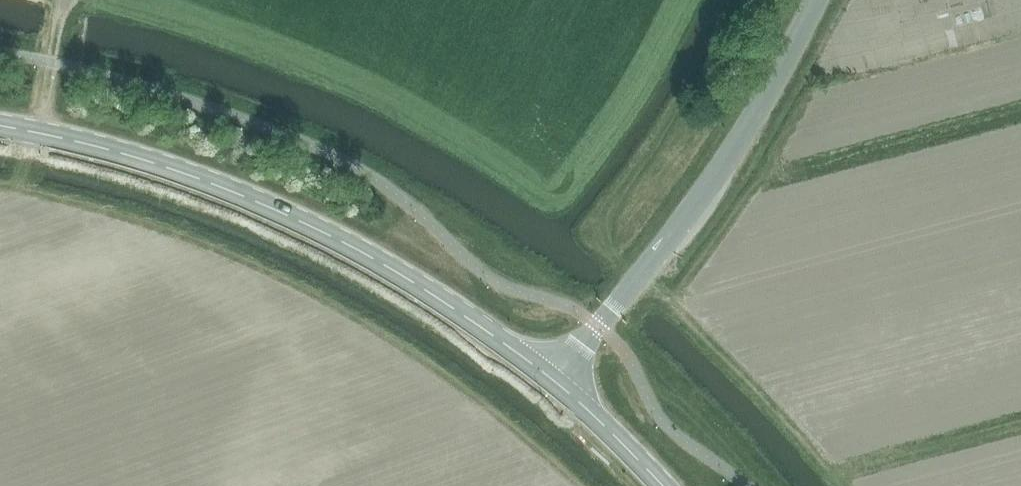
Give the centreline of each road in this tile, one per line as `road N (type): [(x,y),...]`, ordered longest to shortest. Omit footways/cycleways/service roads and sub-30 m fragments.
road 1 (tertiary): [(553,381),(427,290),(297,219),(204,180),(0,125)]
road 2 (unclassified): [(553,381),(676,236),(734,154),(815,0)]
road 3 (tertiary): [(663,485),(553,381)]
road 4 (track): [(71,0),(41,133)]

